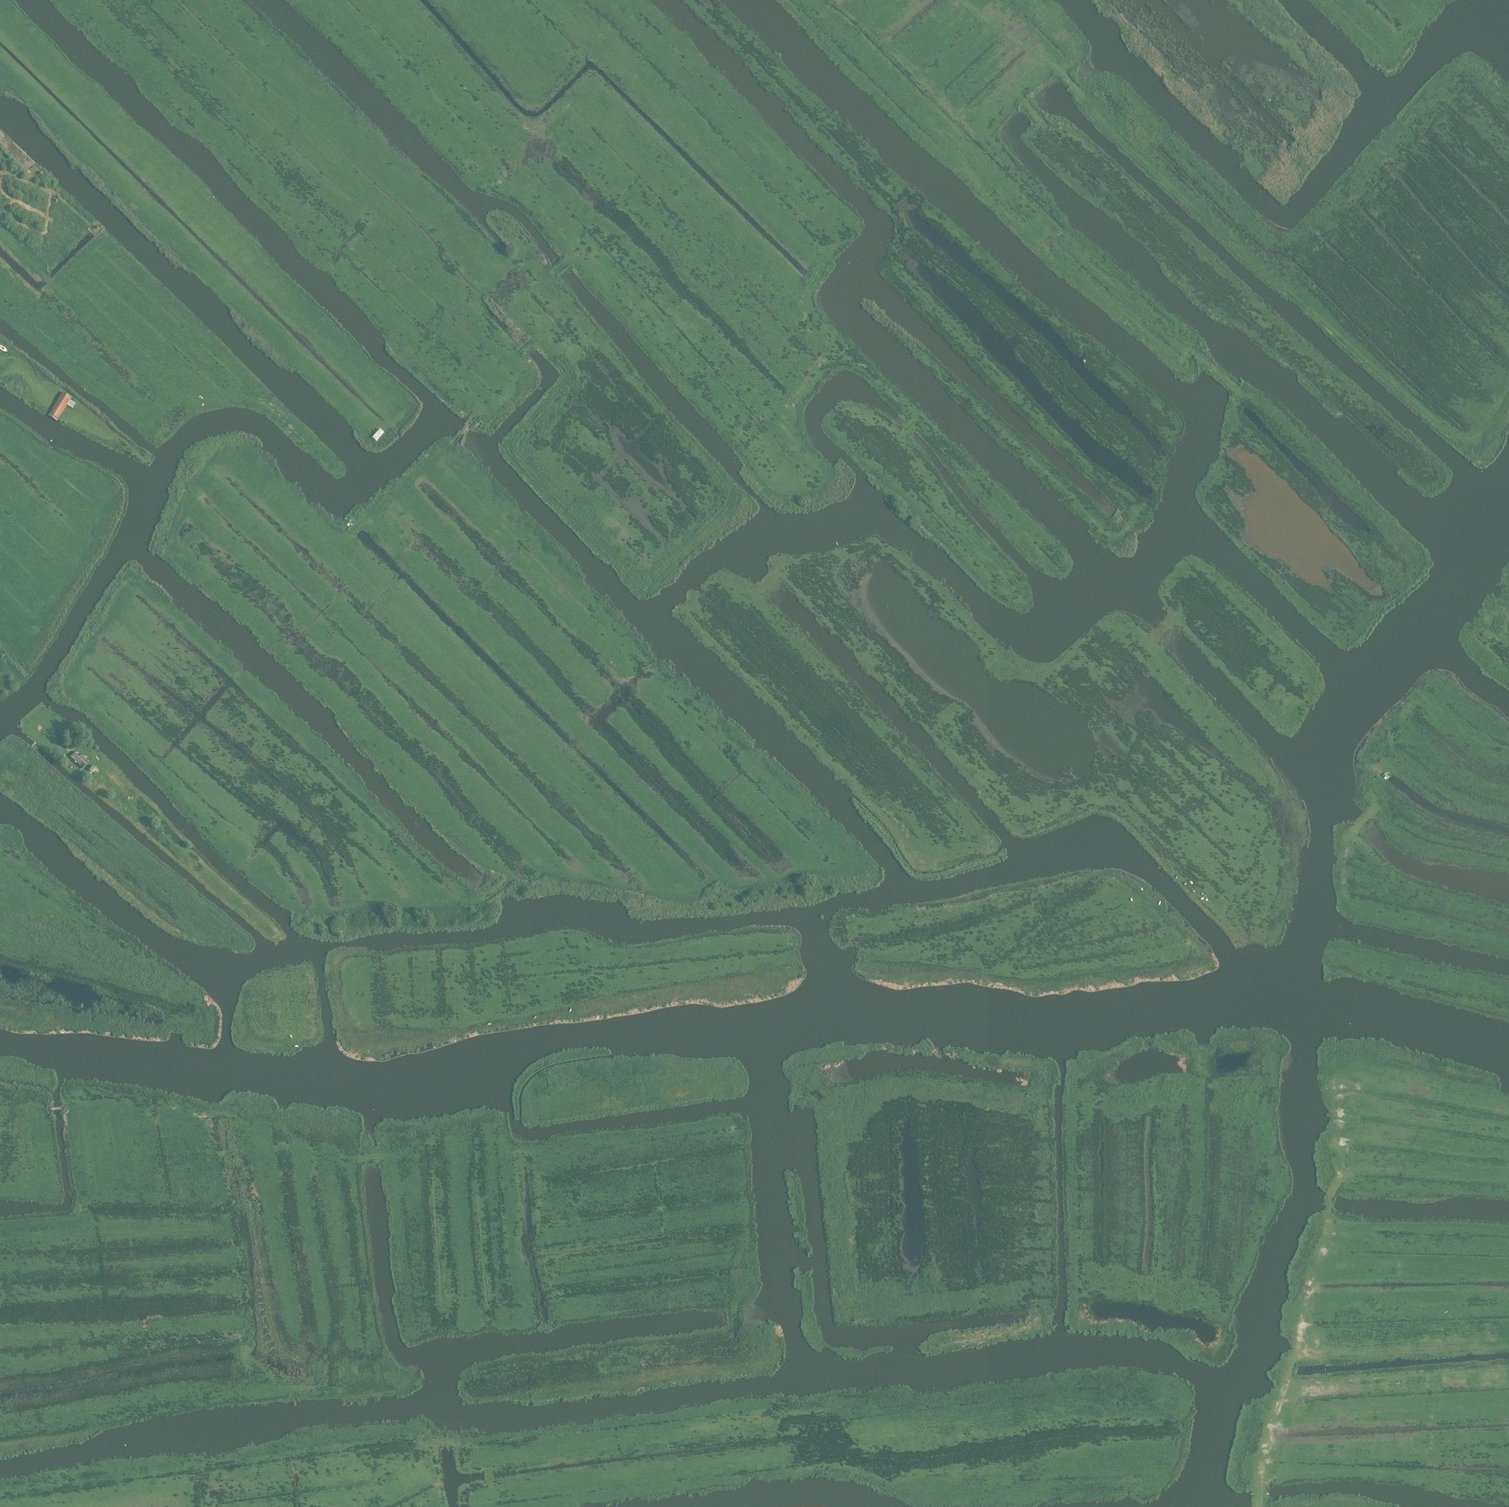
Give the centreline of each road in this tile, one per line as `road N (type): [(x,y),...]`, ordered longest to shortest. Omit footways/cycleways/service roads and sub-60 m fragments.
road 1 (track): [(1143,156),(1074,82),(957,0)]

